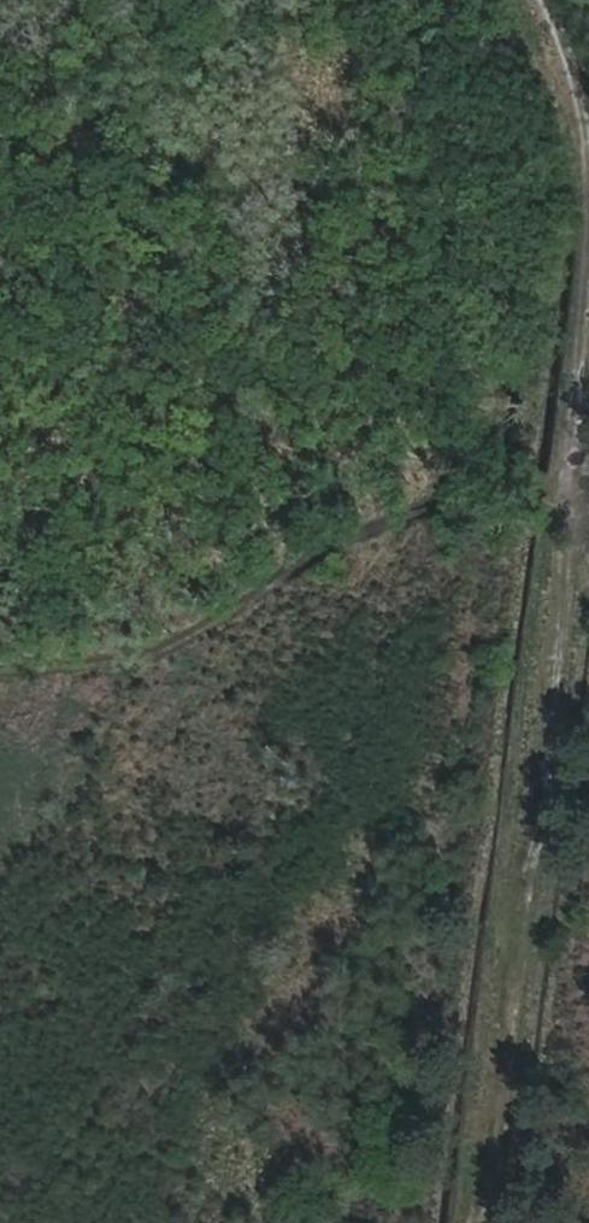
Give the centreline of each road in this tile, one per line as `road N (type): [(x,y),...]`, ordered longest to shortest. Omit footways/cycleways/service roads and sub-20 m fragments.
road 1 (track): [(485,1222),(588,399)]
road 2 (track): [(580,473),(461,495),(339,545),(208,623),(73,665),(0,660)]
road 3 (track): [(588,118),(537,0)]

